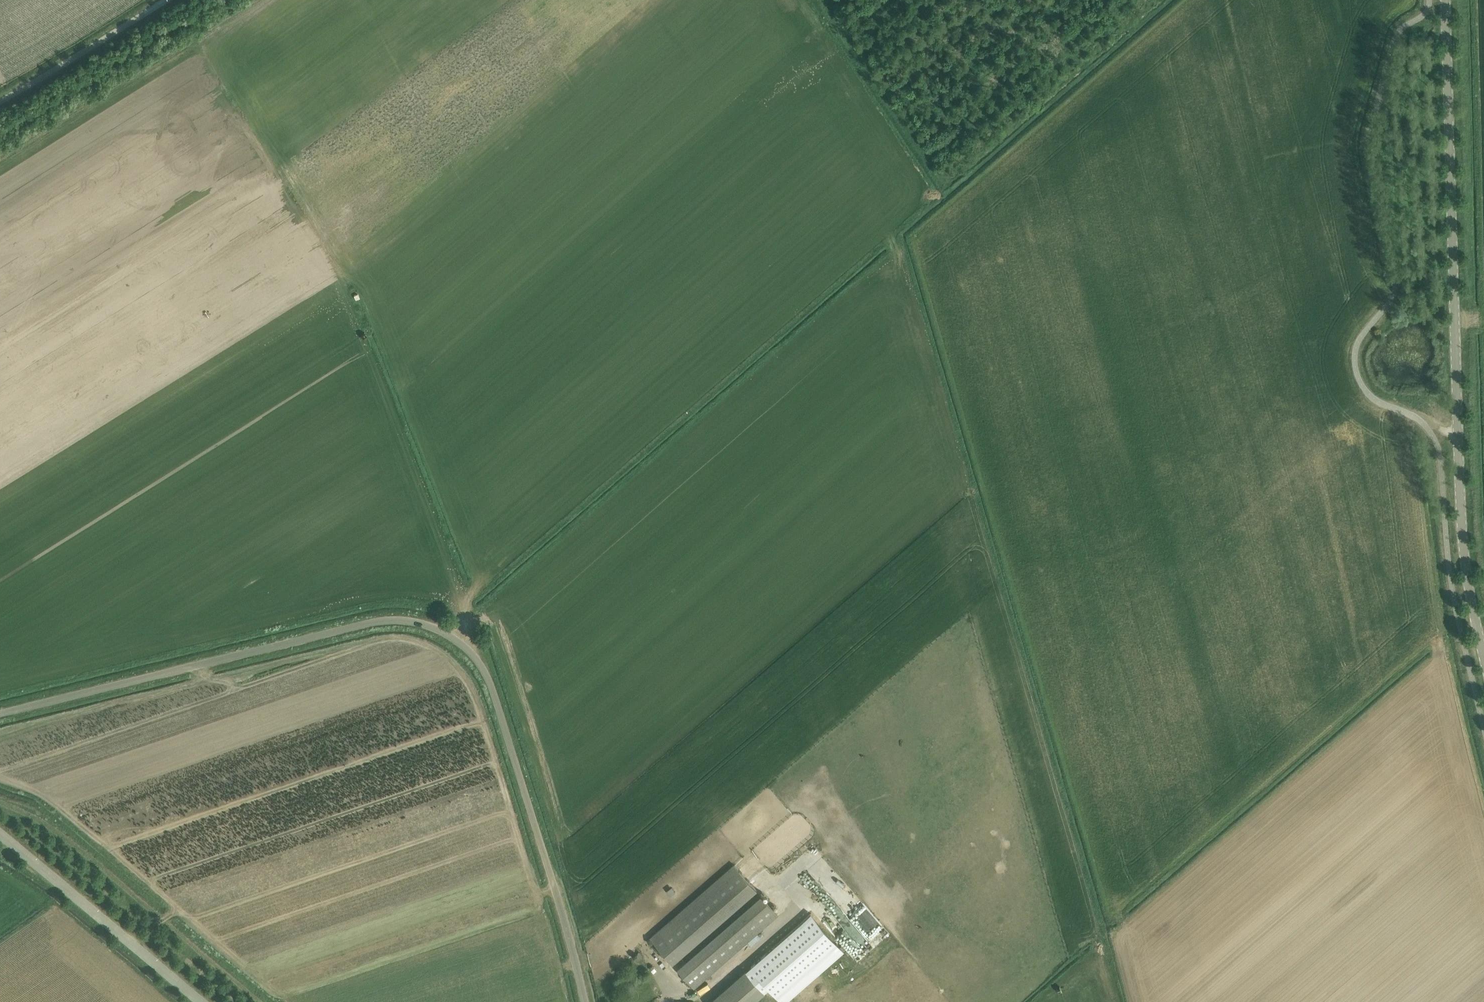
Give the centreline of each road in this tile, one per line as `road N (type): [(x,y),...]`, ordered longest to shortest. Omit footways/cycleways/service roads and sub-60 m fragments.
road 1 (unclassified): [(583,1001),(496,692),(479,662),(438,629),(387,620),(0,716)]
road 2 (tertiary): [(1483,660),(1460,499),(1445,0)]
road 3 (tertiary): [(199,1001),(0,835)]
road 4 (residential): [(165,0),(0,101)]

